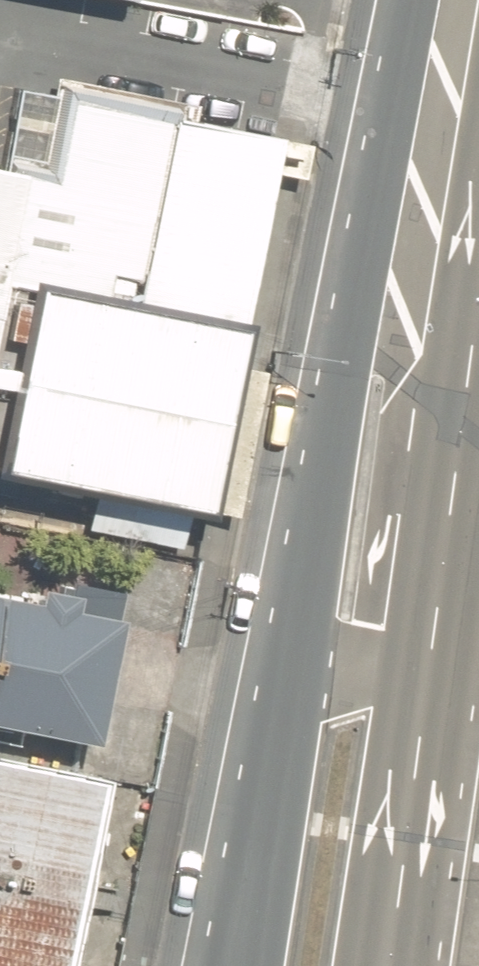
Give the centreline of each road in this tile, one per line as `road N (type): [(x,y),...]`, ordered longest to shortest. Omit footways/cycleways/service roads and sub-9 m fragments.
road 1 (secondary): [(417,239),(425,713),(392,965)]
road 2 (secondary): [(281,768),(417,239)]
road 3 (secondary): [(417,239),(464,0)]
road 4 (secondary): [(232,965),(281,768)]
road 5 (secondary): [(258,965),(281,768)]

